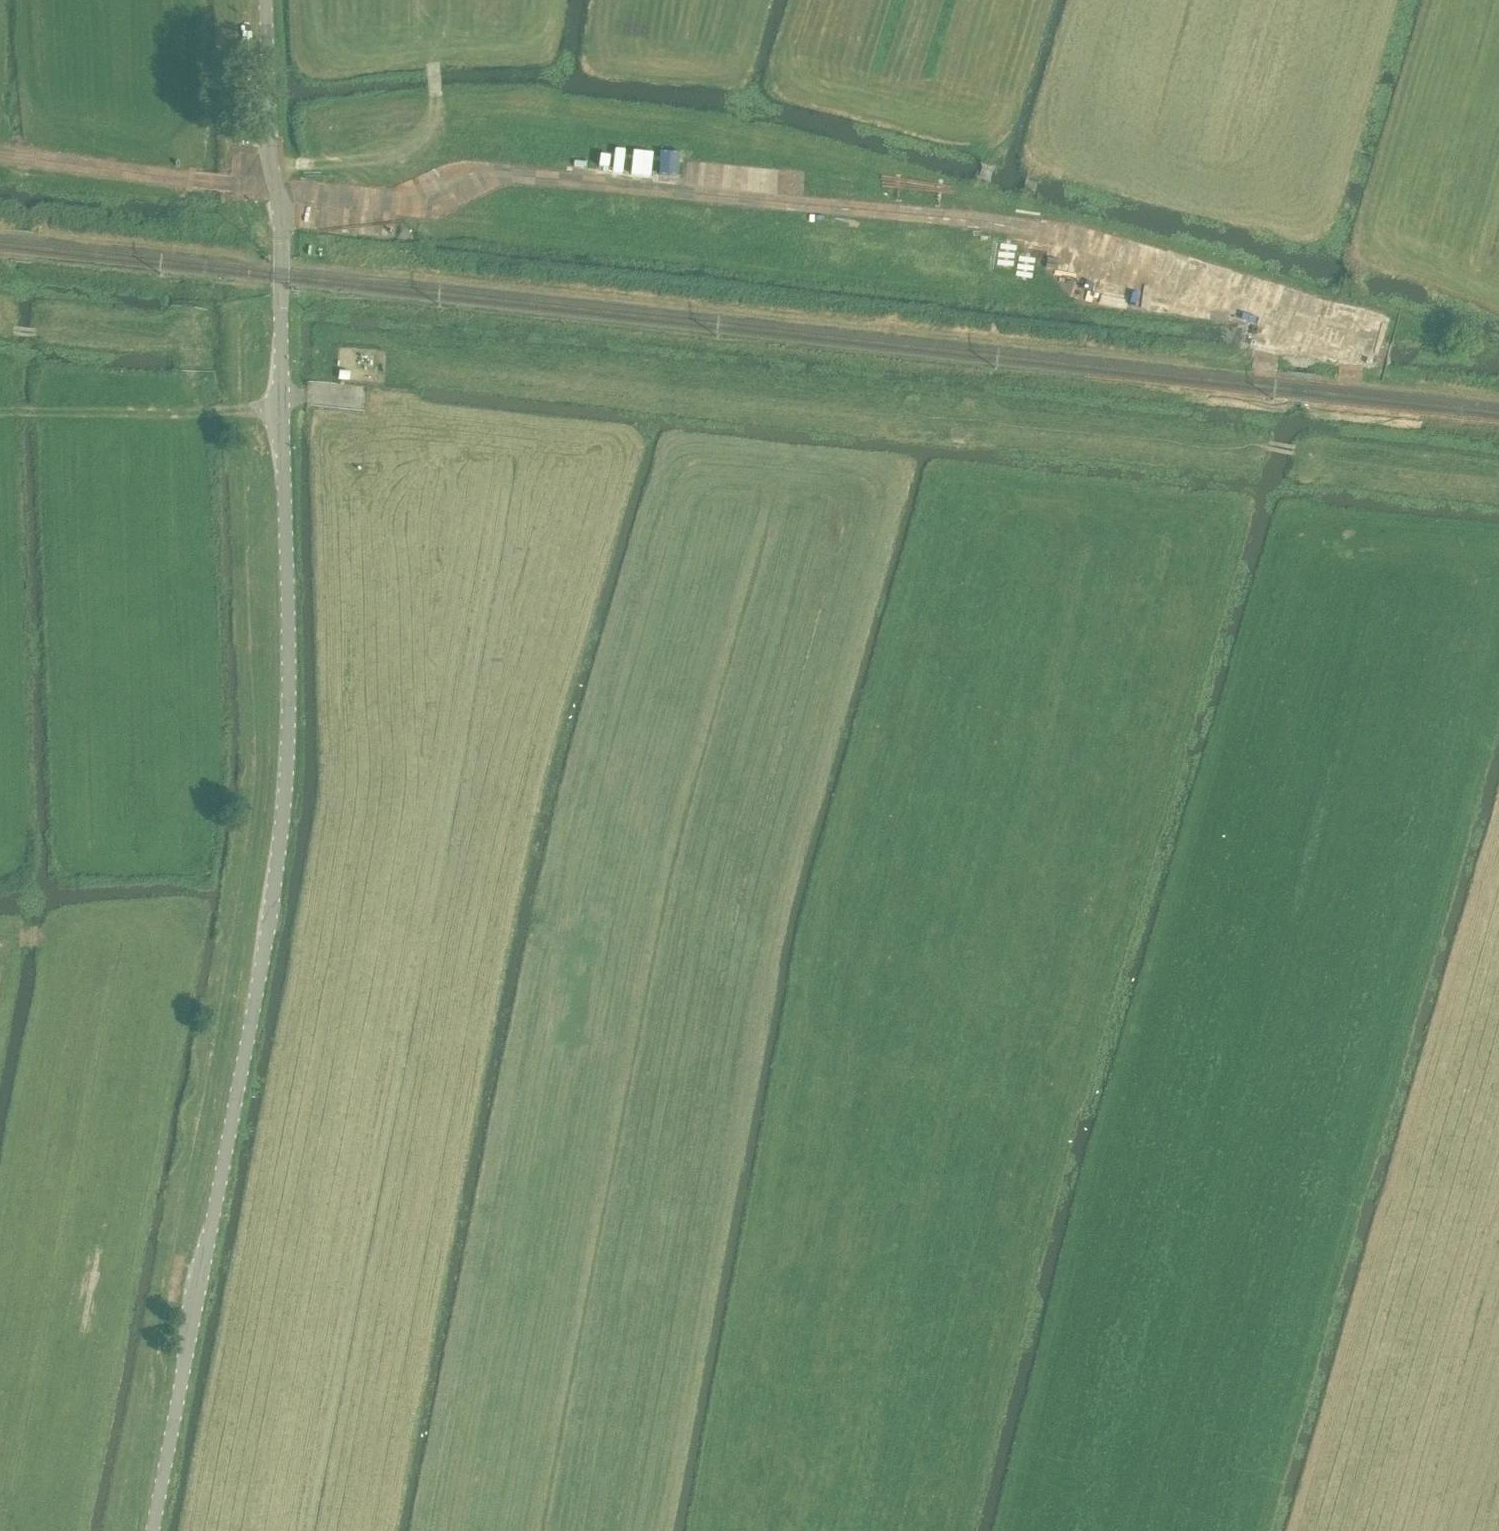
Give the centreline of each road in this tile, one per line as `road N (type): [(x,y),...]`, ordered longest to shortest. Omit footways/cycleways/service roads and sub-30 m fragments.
road 1 (tertiary): [(155,1530),(263,970),(290,762),(282,223),(271,153),(267,0)]
road 2 (track): [(0,412),(284,409)]
road 3 (track): [(272,163),(388,163),(428,138),(433,44)]

